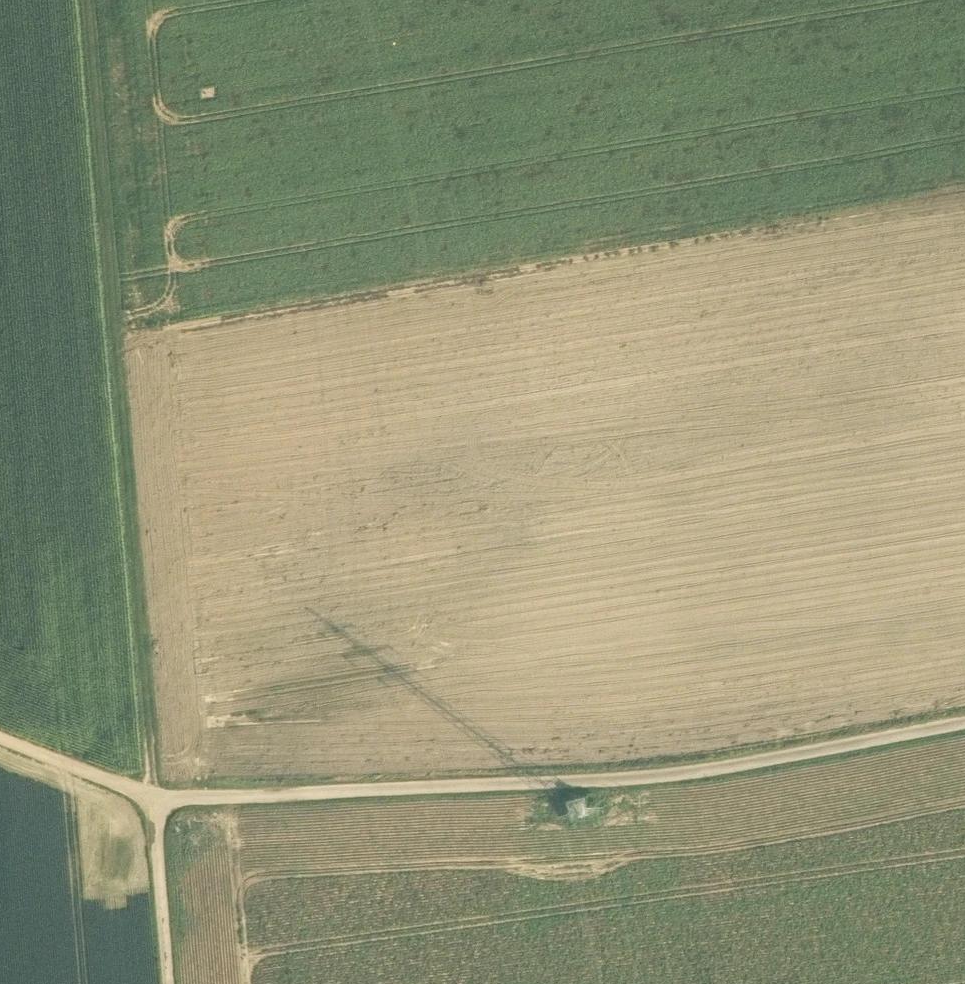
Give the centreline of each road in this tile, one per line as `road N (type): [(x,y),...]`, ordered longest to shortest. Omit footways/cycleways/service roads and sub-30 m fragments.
road 1 (track): [(154,800),(690,773),(964,720)]
road 2 (track): [(154,800),(84,0)]
road 3 (track): [(169,983),(154,800)]
road 4 (track): [(154,800),(0,739)]

